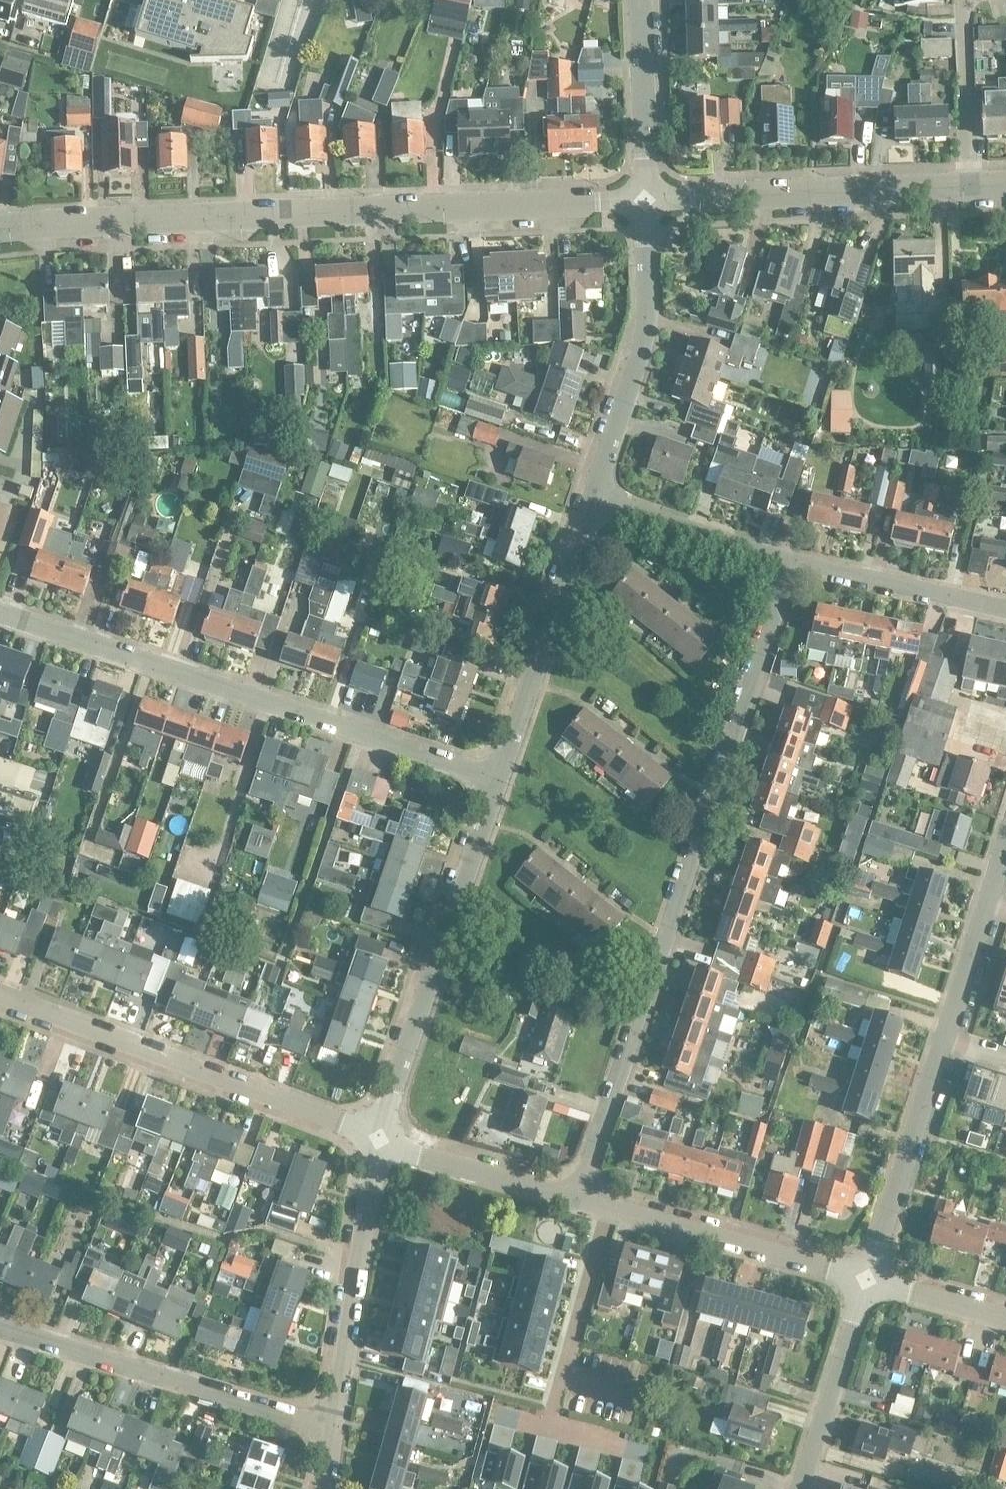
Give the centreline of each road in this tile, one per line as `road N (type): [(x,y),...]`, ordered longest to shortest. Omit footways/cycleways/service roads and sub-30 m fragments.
road 1 (residential): [(578,1199),(785,565)]
road 2 (unclassified): [(0,228),(647,200)]
road 3 (residential): [(494,781),(0,615)]
road 4 (residential): [(865,1282),(1005,835)]
road 5 (residential): [(378,1138),(0,994)]
road 6 (residential): [(378,1138),(494,781)]
road 7 (residential): [(336,1429),(0,1328)]
road 8 (unclassified): [(647,200),(969,187)]
road 9 (residential): [(494,781),(590,492)]
road 10 (residential): [(590,492),(634,369),(647,200)]
road 11 (residential): [(865,1282),(578,1199)]
road 12 (residential): [(336,1429),(378,1138)]
road 13 (residential): [(1005,611),(785,565)]
road 14 (residential): [(799,1488),(865,1282)]
road 15 (residential): [(578,1199),(378,1138)]
road 16 (residential): [(785,565),(590,492)]
road 17 (residential): [(647,200),(641,0)]
road 18 (residential): [(969,187),(969,0)]
road 19 (residential): [(1005,1320),(865,1282)]

